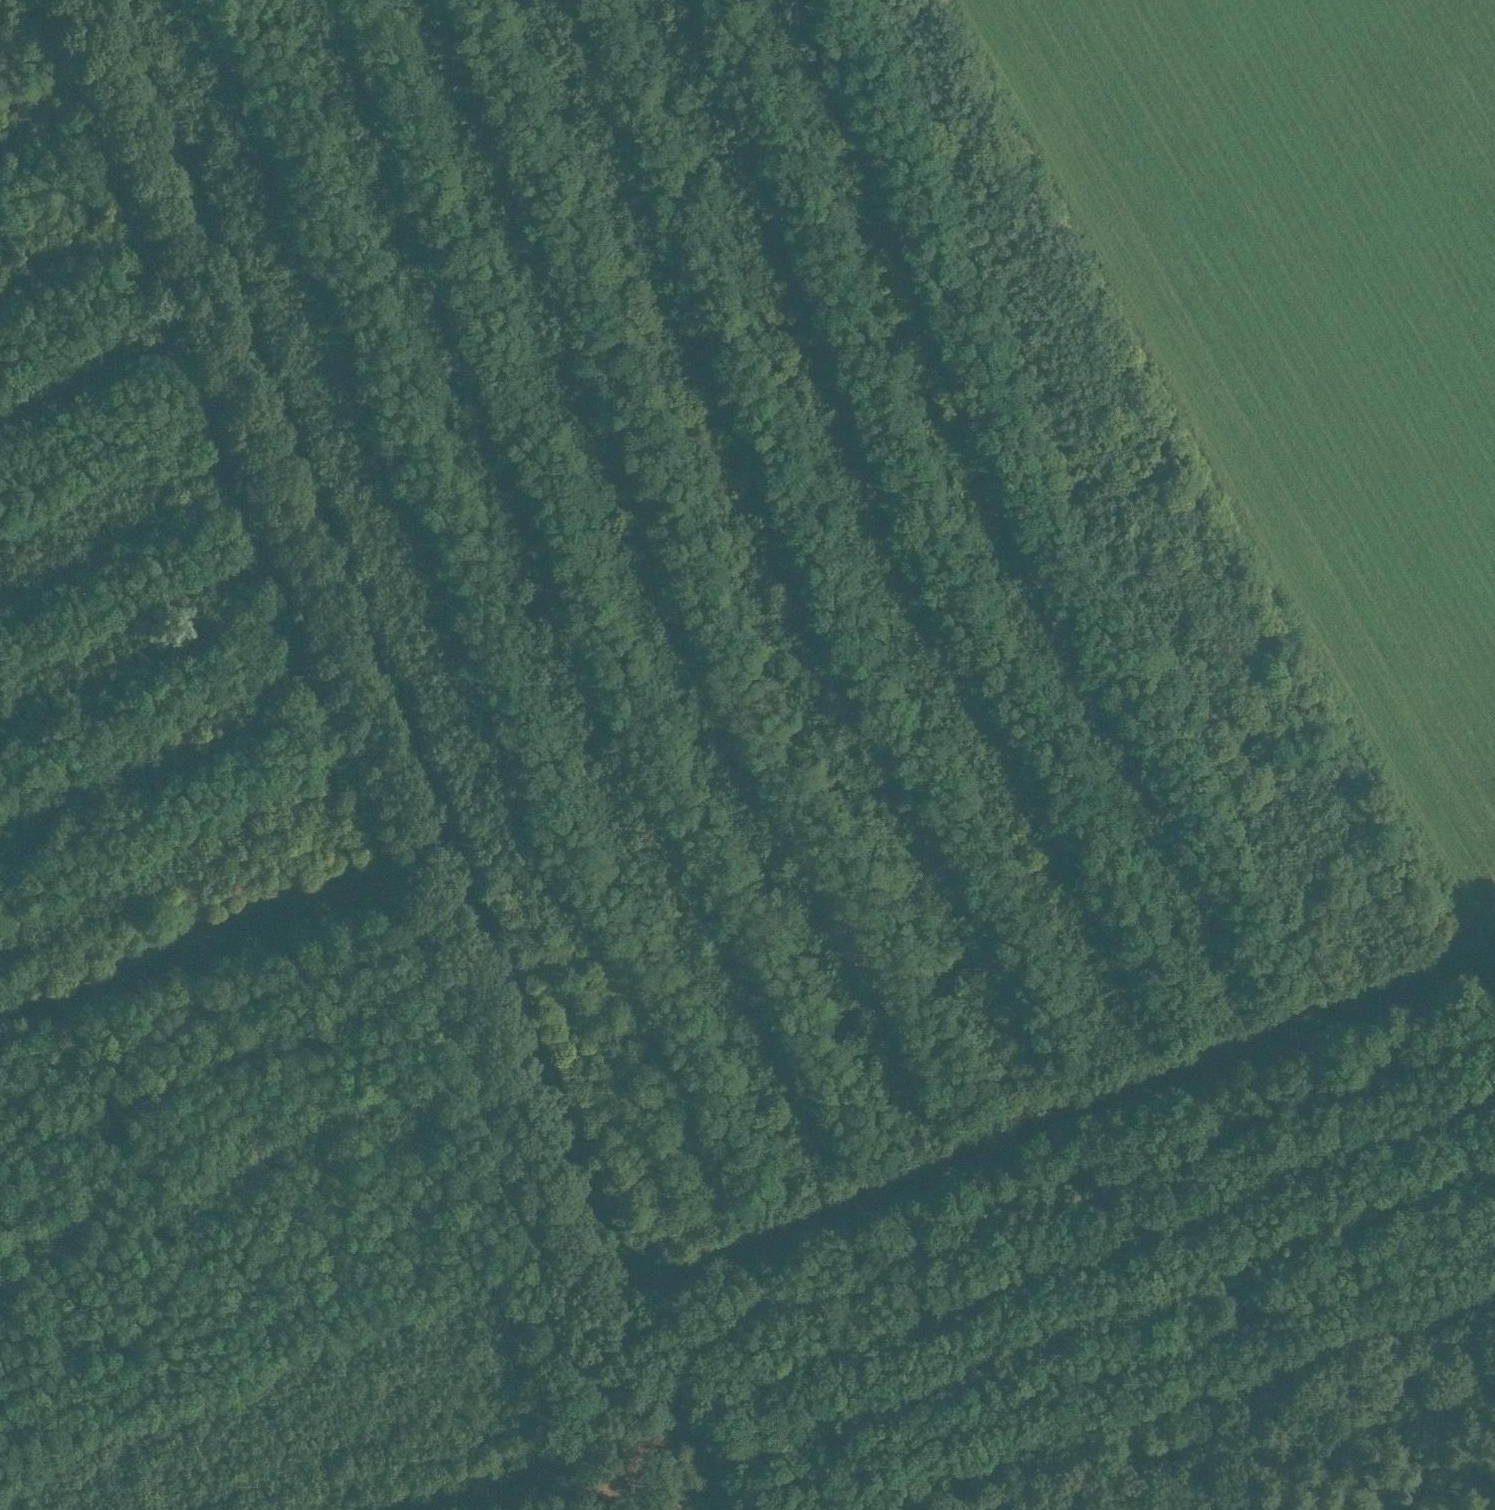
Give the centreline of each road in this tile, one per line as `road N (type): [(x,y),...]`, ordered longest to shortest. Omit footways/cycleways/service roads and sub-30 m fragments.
road 1 (track): [(1005,1509),(1494,1334)]

